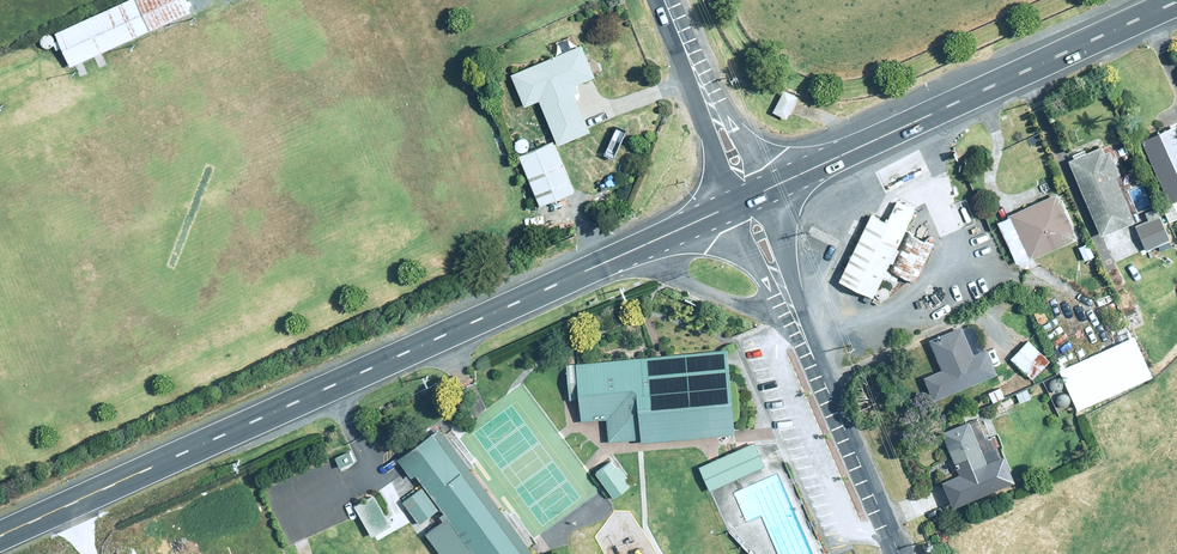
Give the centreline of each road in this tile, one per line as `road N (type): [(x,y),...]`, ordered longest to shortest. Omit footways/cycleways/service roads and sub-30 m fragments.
road 1 (secondary): [(637,245),(0,538)]
road 2 (secondary): [(1176,4),(749,198)]
road 3 (unclassified): [(799,324),(907,553)]
road 4 (unclassified): [(670,0),(749,198)]
road 5 (secondary): [(799,324),(637,245)]
road 6 (unclassified): [(749,198),(799,324)]
road 7 (secondary): [(749,198),(637,245)]

